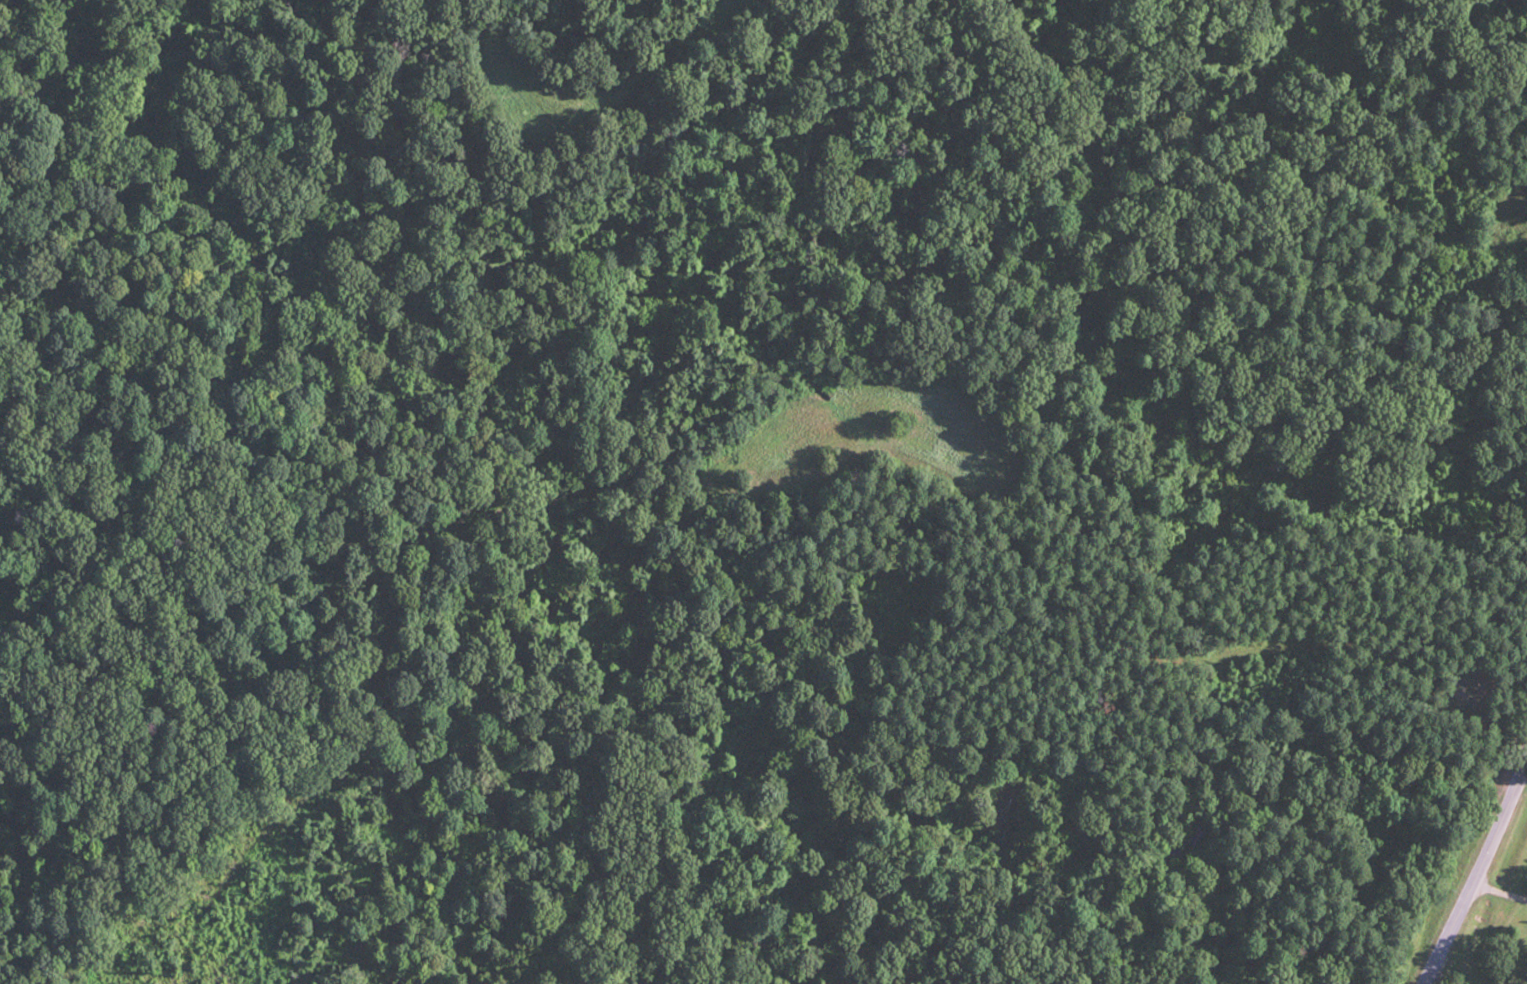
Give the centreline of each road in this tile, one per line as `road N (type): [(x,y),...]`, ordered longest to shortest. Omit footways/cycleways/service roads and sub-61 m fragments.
road 1 (tertiary): [(1417,983),(1526,749)]

